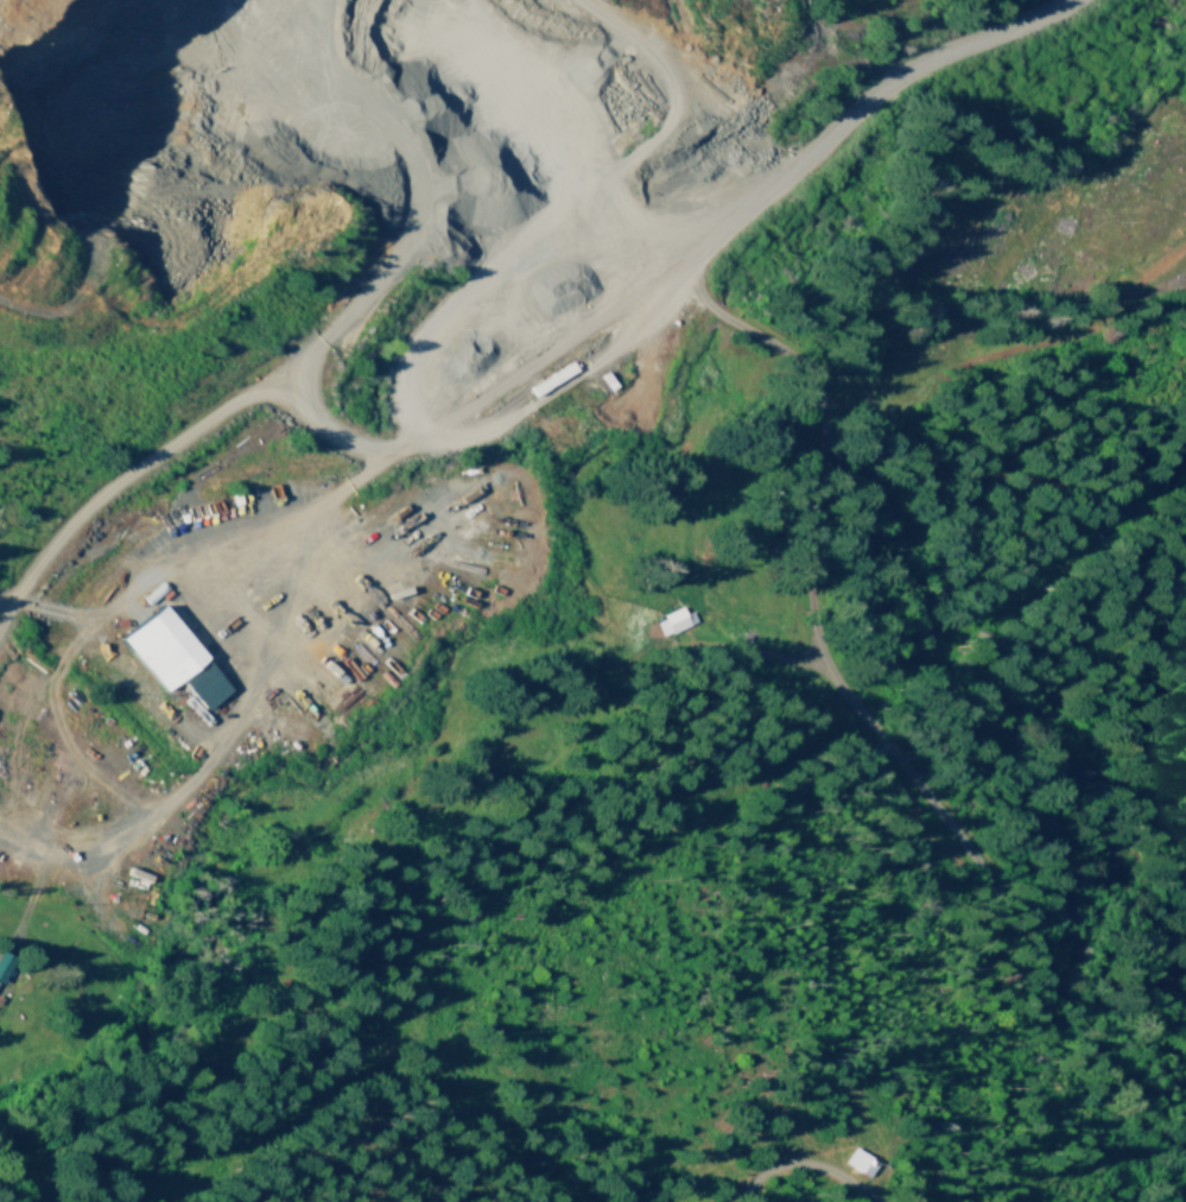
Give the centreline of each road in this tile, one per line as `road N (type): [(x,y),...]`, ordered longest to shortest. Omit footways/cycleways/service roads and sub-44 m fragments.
road 1 (residential): [(1077,0),(1053,109),(921,131),(803,214),(468,348),(426,390),(223,495),(0,719)]

